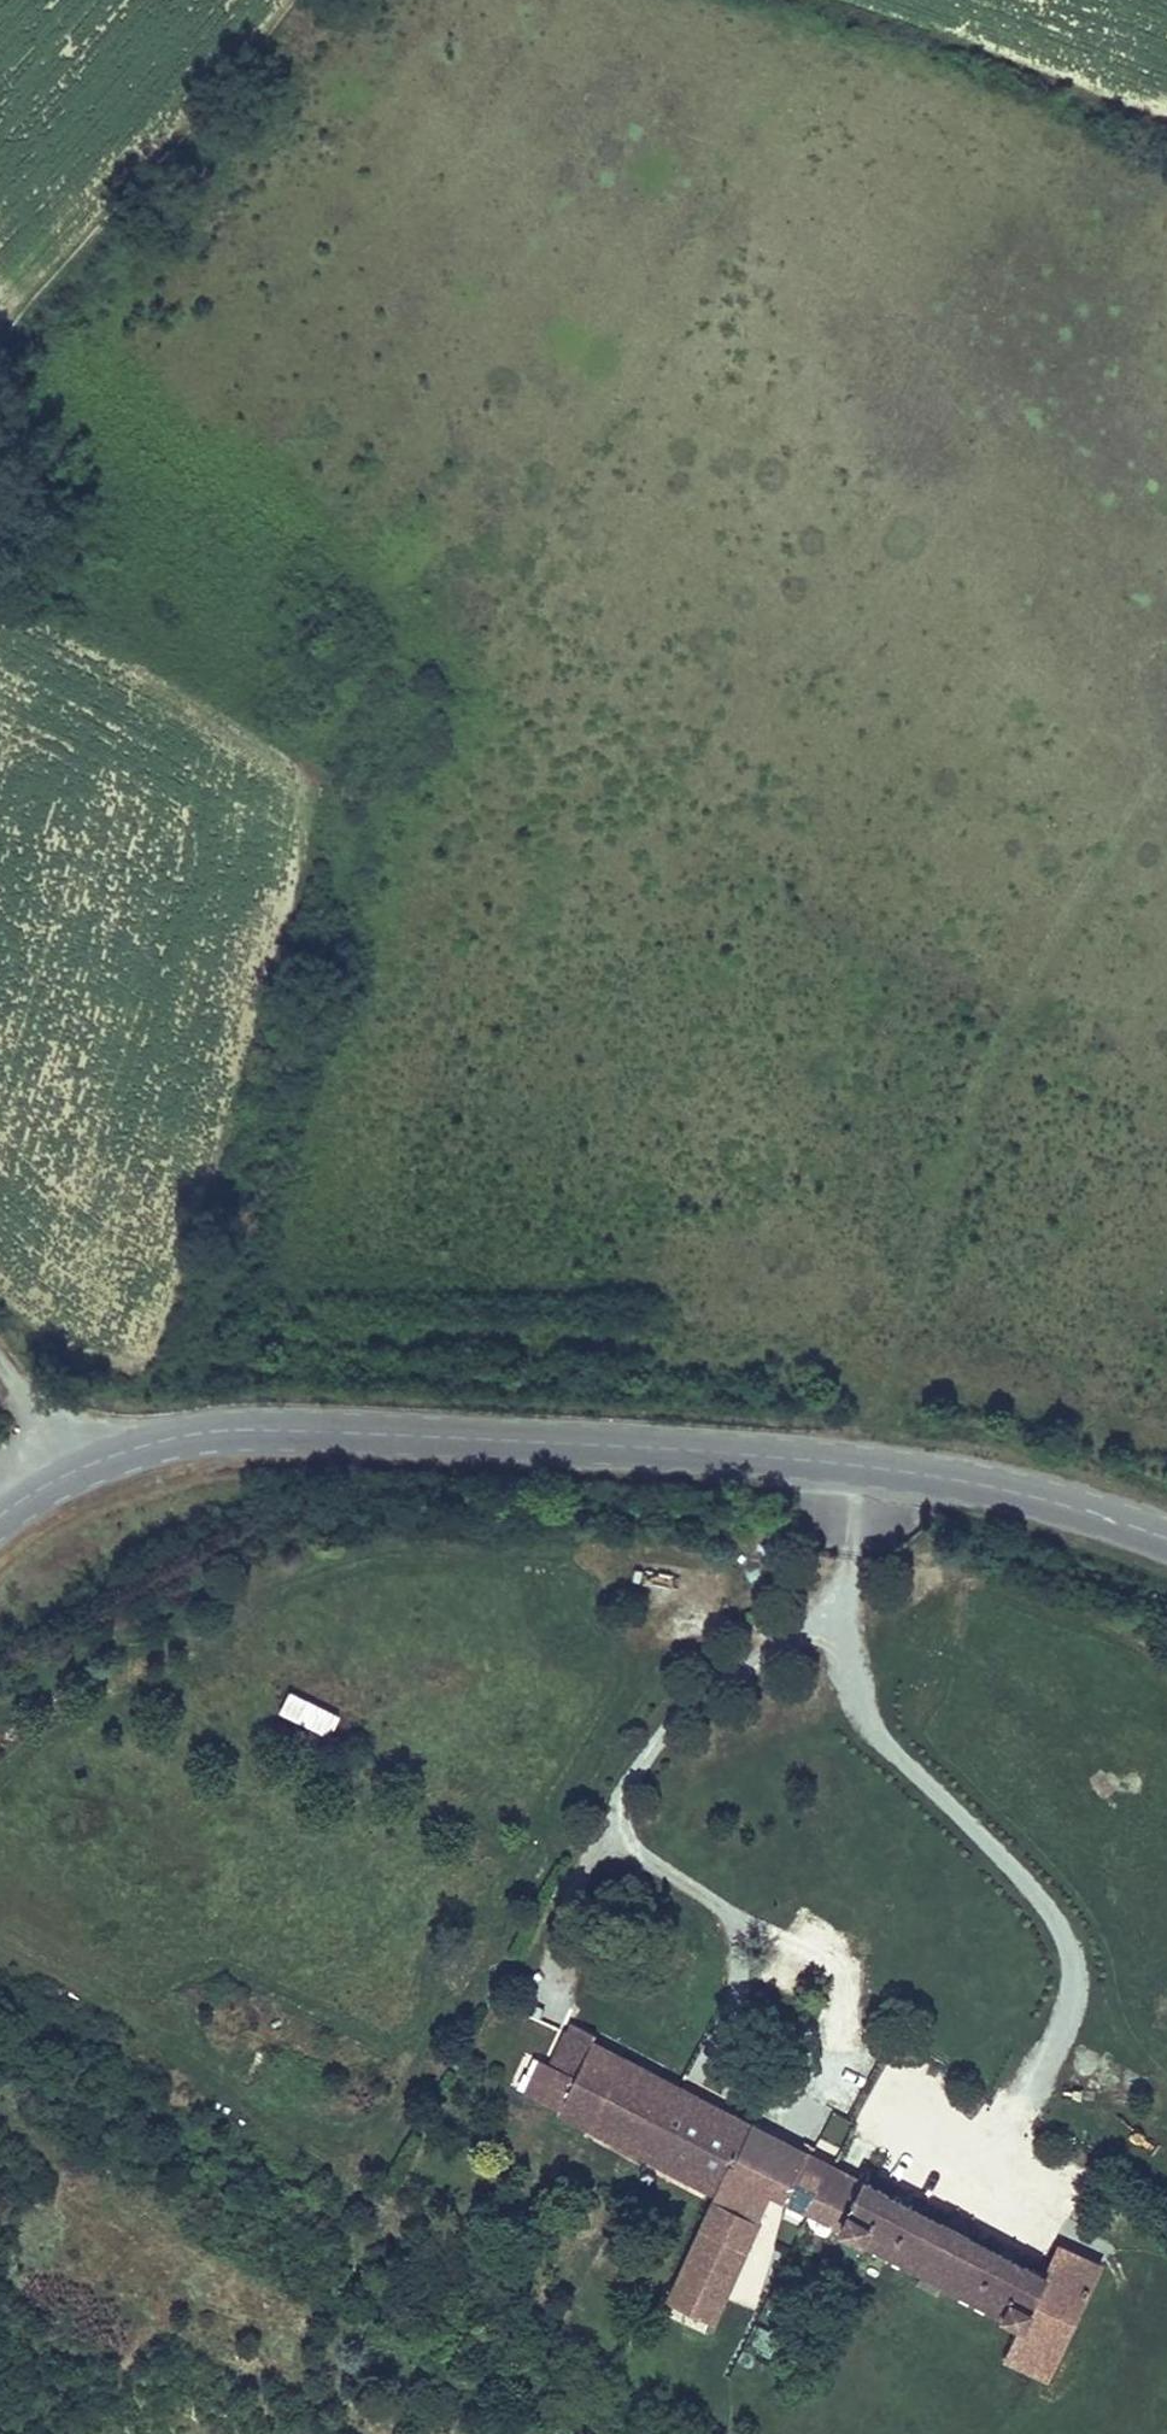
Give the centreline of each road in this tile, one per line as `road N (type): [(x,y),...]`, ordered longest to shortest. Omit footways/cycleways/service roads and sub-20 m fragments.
road 1 (tertiary): [(1166,1535),(1069,1502),(865,1466),(304,1431),(154,1441),(63,1476),(0,1515)]
road 2 (track): [(0,1362),(63,1476)]

